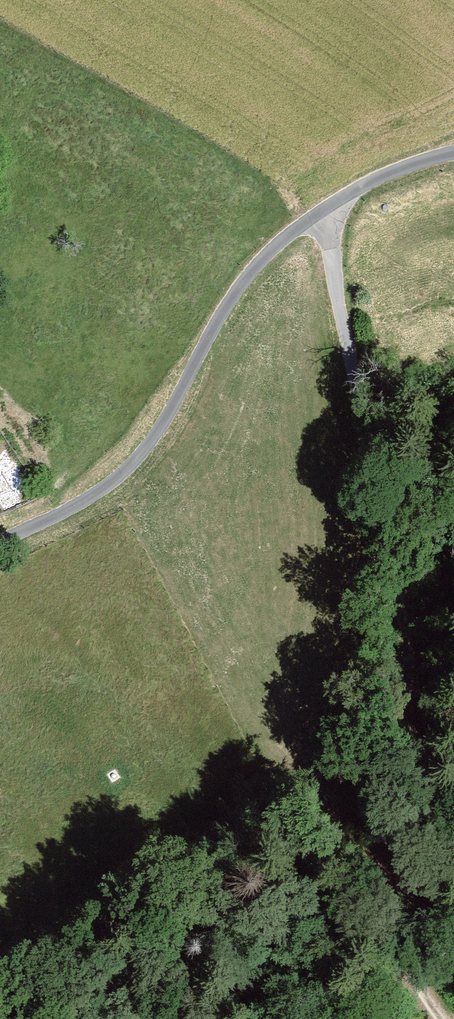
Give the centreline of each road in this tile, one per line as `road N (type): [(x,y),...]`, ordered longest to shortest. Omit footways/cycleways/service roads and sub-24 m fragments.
road 1 (track): [(327,205),(341,312),(413,661),(415,730),(395,902),(426,994),(448,1018)]
road 2 (unclassified): [(453,152),(356,185),(281,242),(243,285),(140,457),(114,482),(0,540)]

